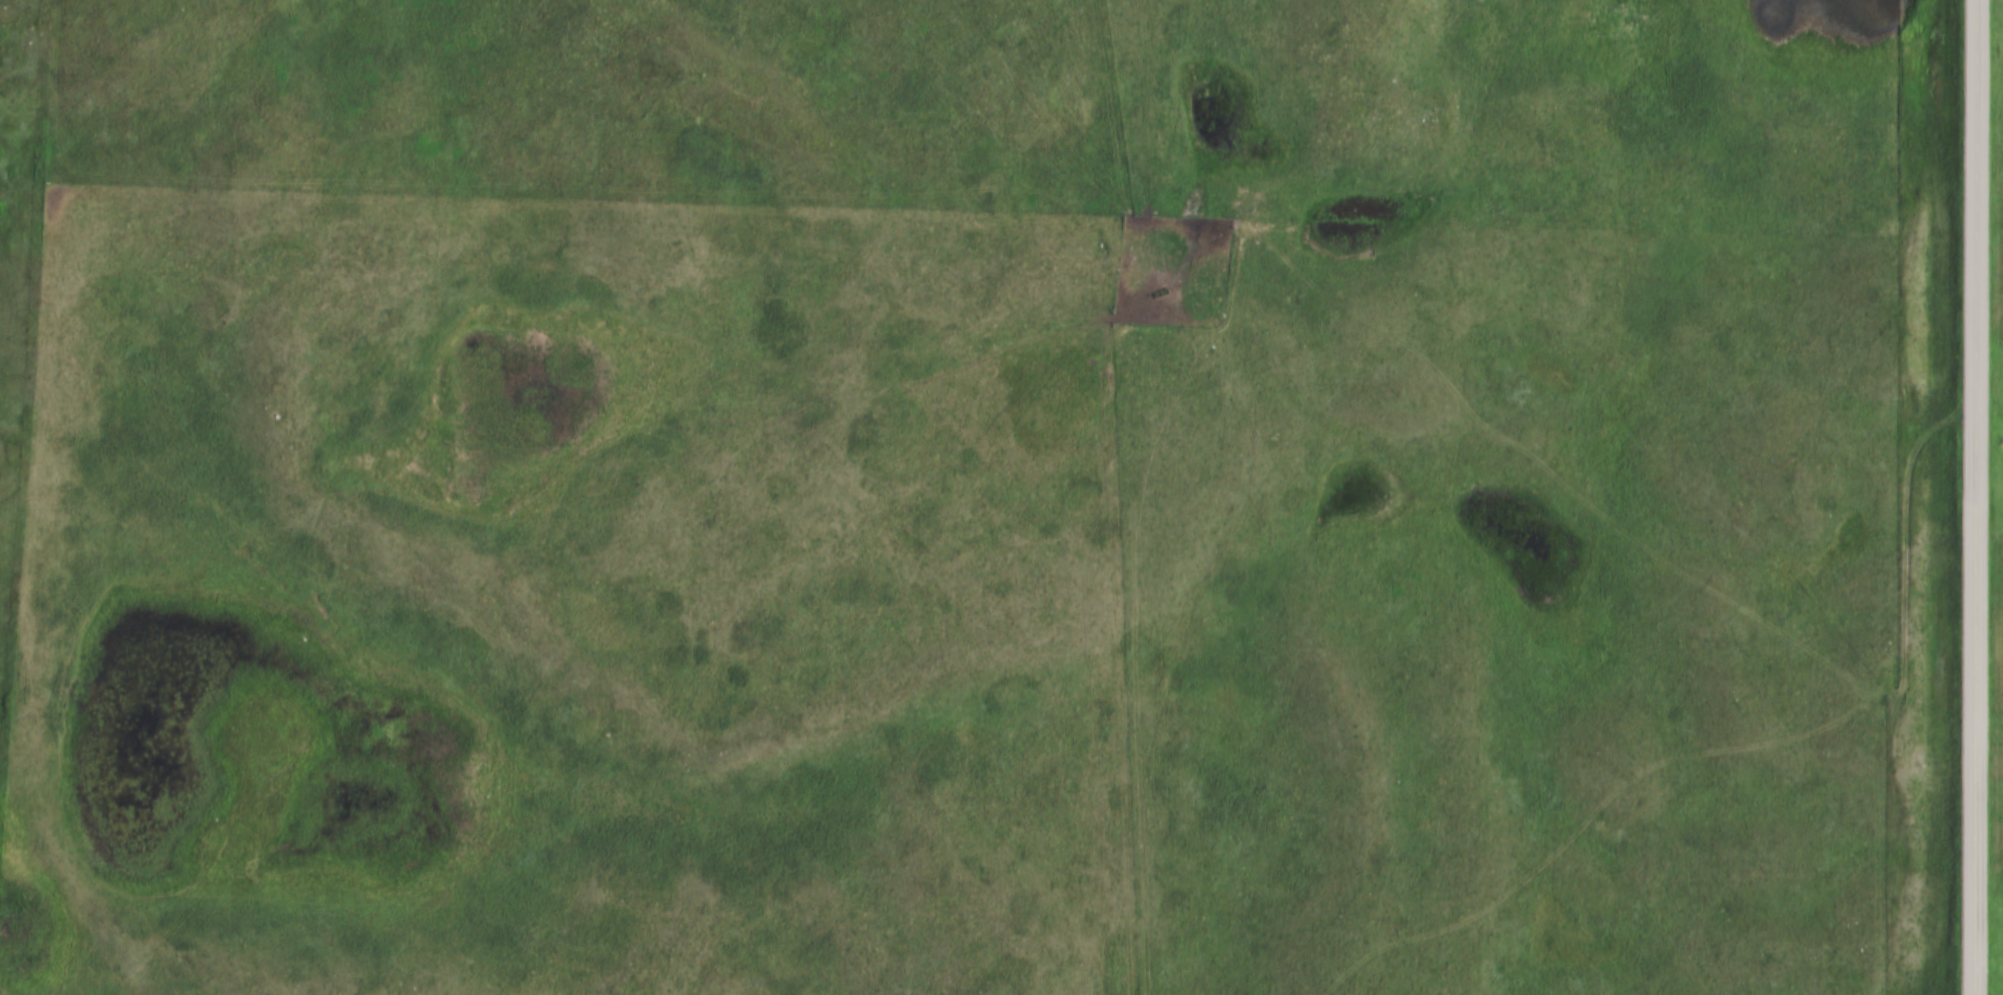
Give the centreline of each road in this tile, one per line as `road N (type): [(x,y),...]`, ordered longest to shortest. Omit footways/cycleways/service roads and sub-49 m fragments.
road 1 (secondary): [(1975,994),(1978,0)]

